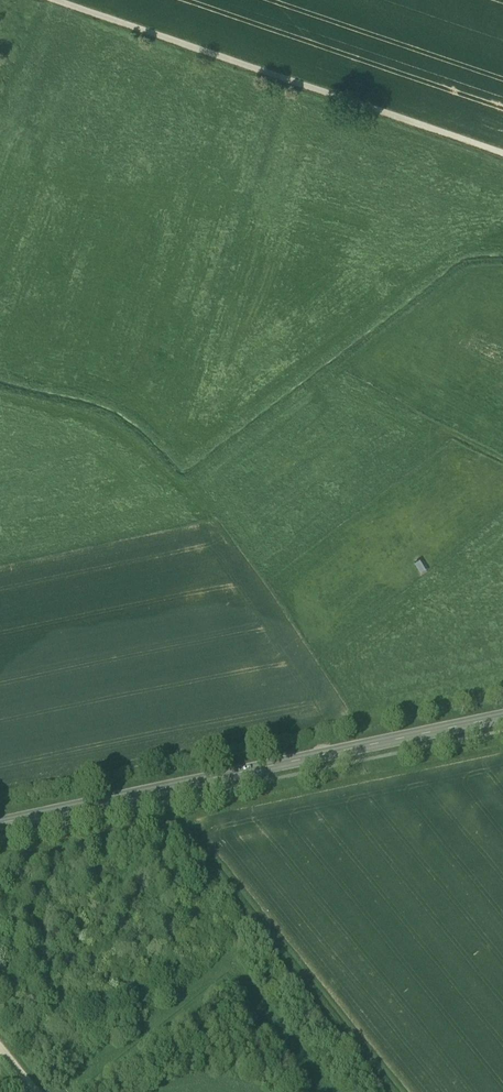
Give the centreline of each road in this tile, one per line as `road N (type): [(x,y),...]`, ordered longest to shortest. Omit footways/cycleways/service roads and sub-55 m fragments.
road 1 (secondary): [(502,718),(0,824)]
road 2 (track): [(502,150),(53,0)]

